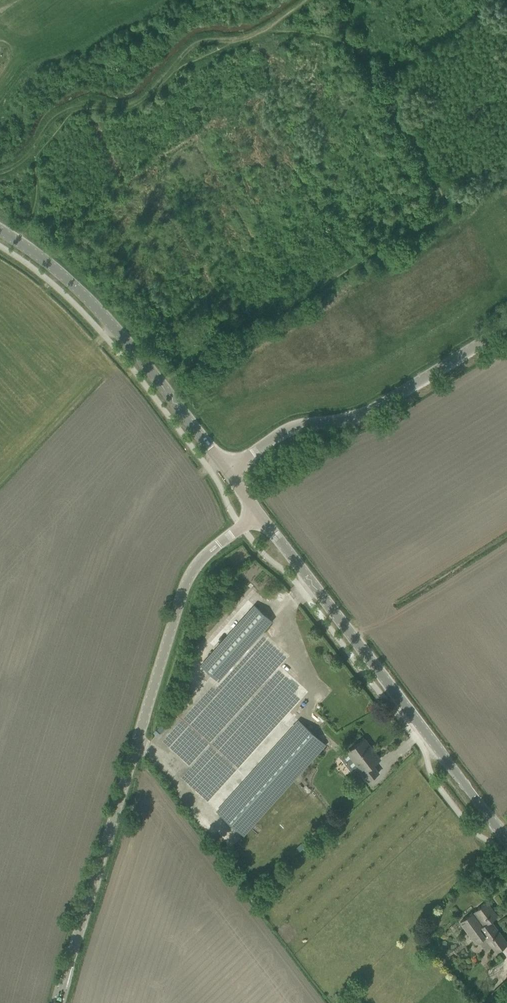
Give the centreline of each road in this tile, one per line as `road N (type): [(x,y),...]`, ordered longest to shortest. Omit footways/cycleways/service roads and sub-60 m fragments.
road 1 (track): [(268,28),(337,38),(352,50),(444,205),(149,393)]
road 2 (unclassified): [(61,1002),(179,602),(210,551),(258,516)]
road 3 (tertiary): [(506,842),(258,516)]
road 4 (tertiary): [(227,472),(89,302),(0,230)]
road 5 (track): [(0,171),(29,156),(52,121),(79,103),(120,108),(148,94),(186,51),(268,28)]
road 6 (unclassified): [(227,472),(290,430),(368,414),(506,328)]

